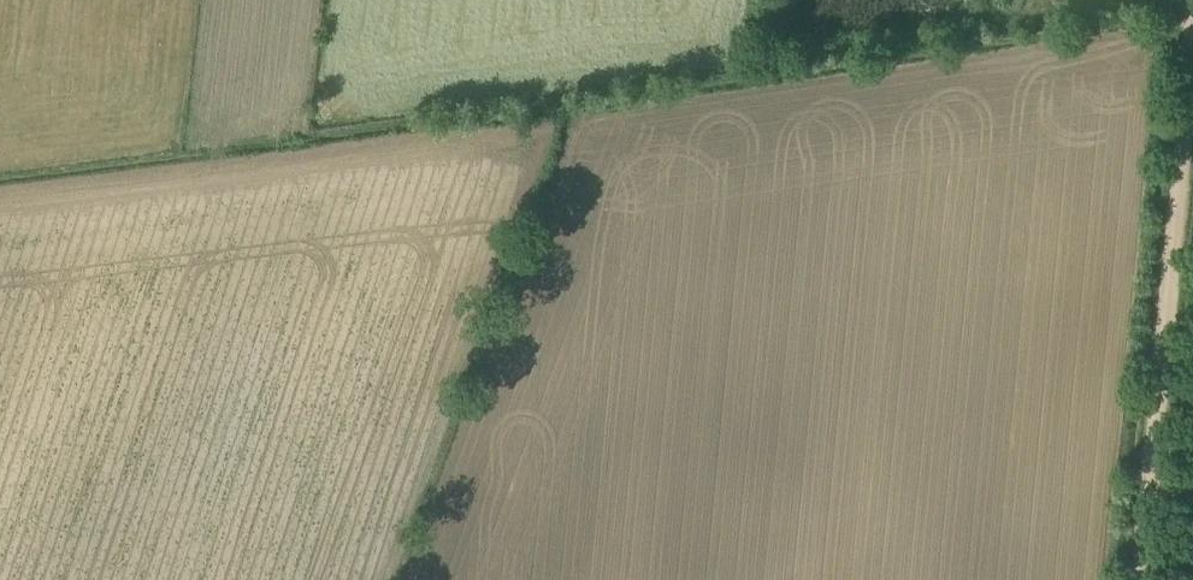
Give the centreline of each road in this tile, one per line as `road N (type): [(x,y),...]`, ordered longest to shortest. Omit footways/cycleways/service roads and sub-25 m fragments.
road 1 (unclassified): [(1144,579),(1192,34)]

